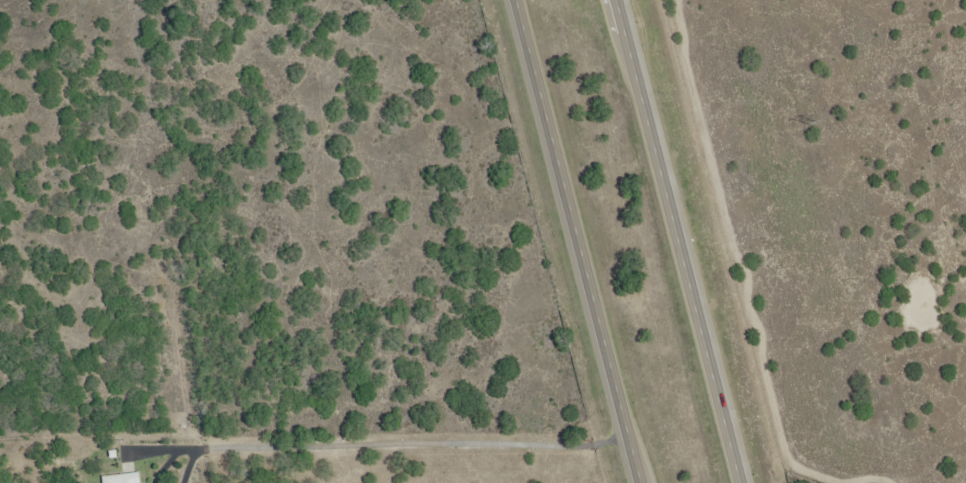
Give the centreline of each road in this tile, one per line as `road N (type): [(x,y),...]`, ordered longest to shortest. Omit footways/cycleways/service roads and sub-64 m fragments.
road 1 (trunk): [(745,482),(616,0)]
road 2 (trunk): [(521,0),(643,482)]

